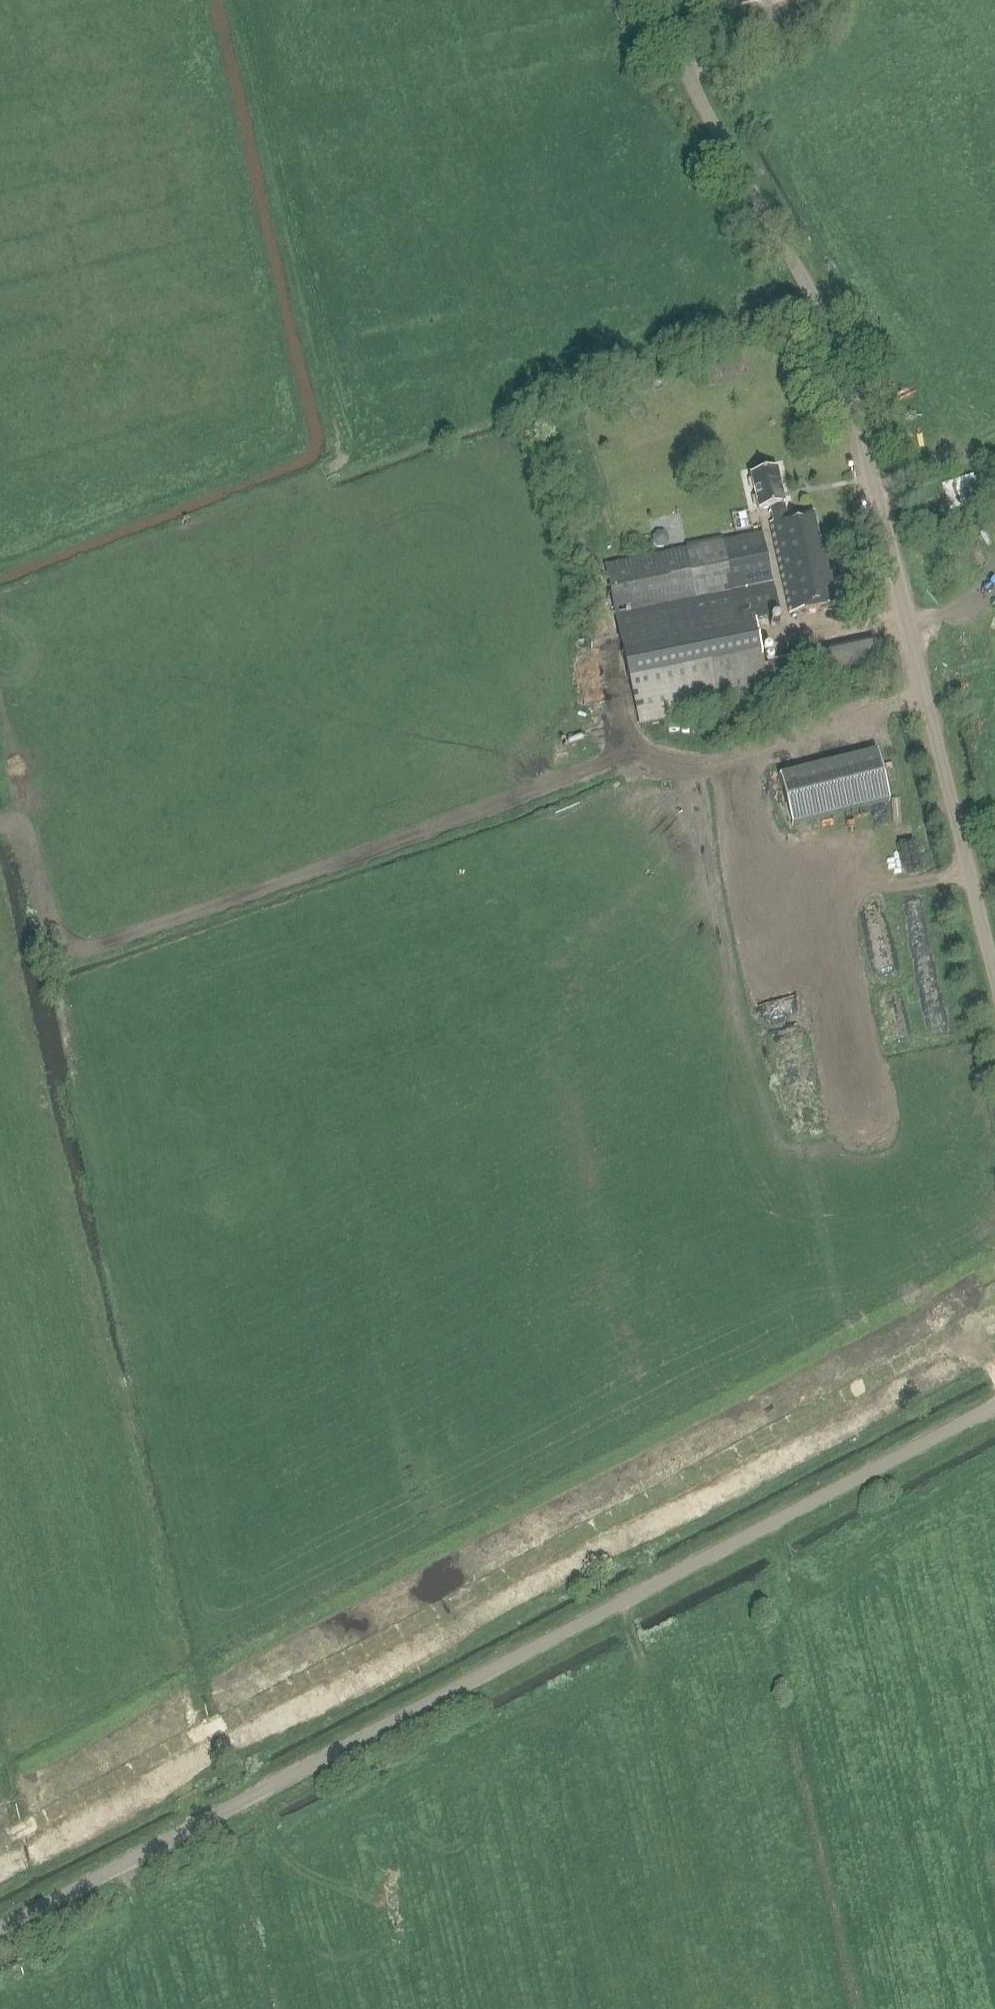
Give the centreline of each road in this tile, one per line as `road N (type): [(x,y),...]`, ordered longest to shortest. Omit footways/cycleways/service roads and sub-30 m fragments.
road 1 (unclassified): [(0,1926),(994,1399)]
road 2 (unclassified): [(994,988),(840,359),(700,106),(661,0)]

